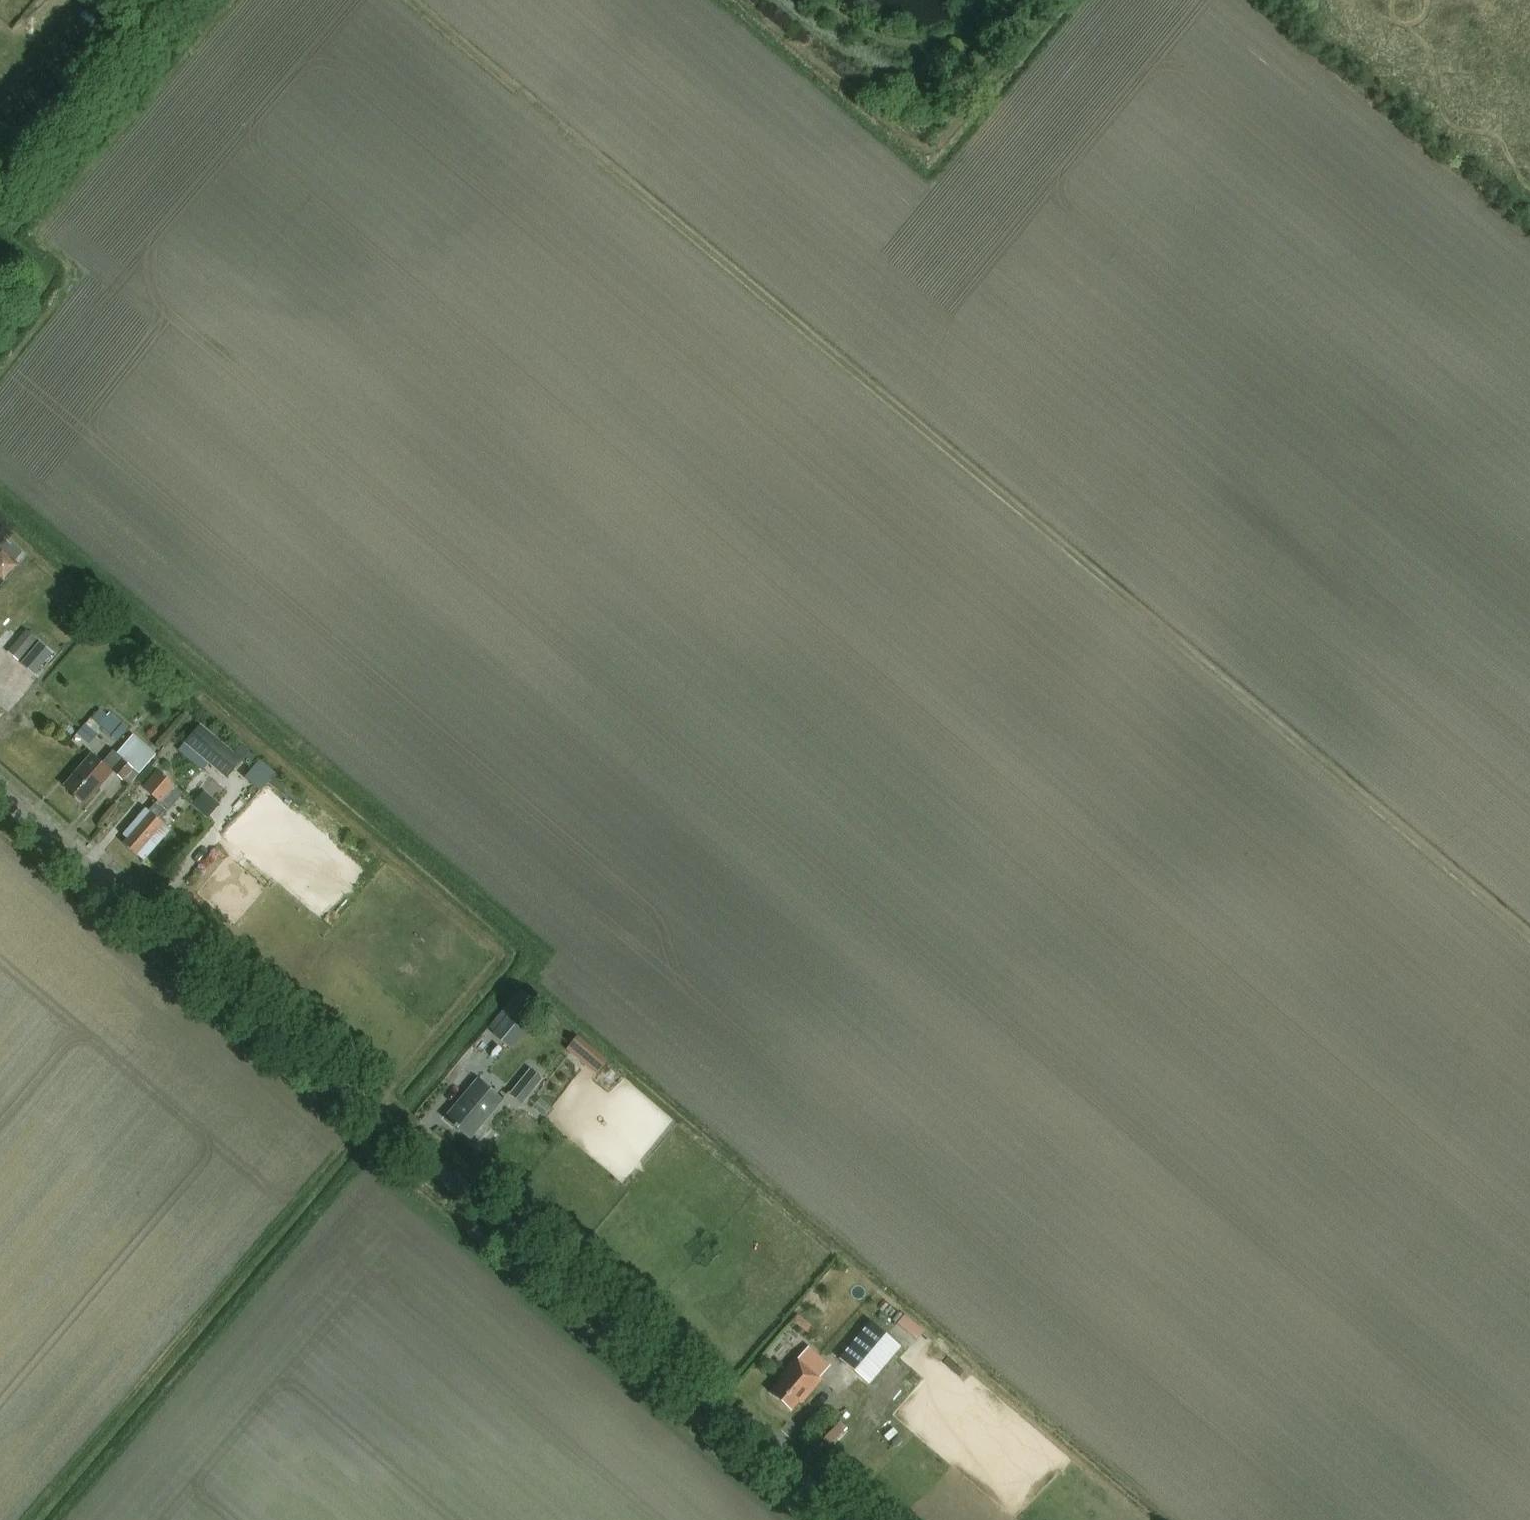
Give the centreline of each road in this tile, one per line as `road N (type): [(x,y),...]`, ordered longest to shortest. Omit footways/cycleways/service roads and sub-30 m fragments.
road 1 (unclassified): [(847,1519),(0,793)]

